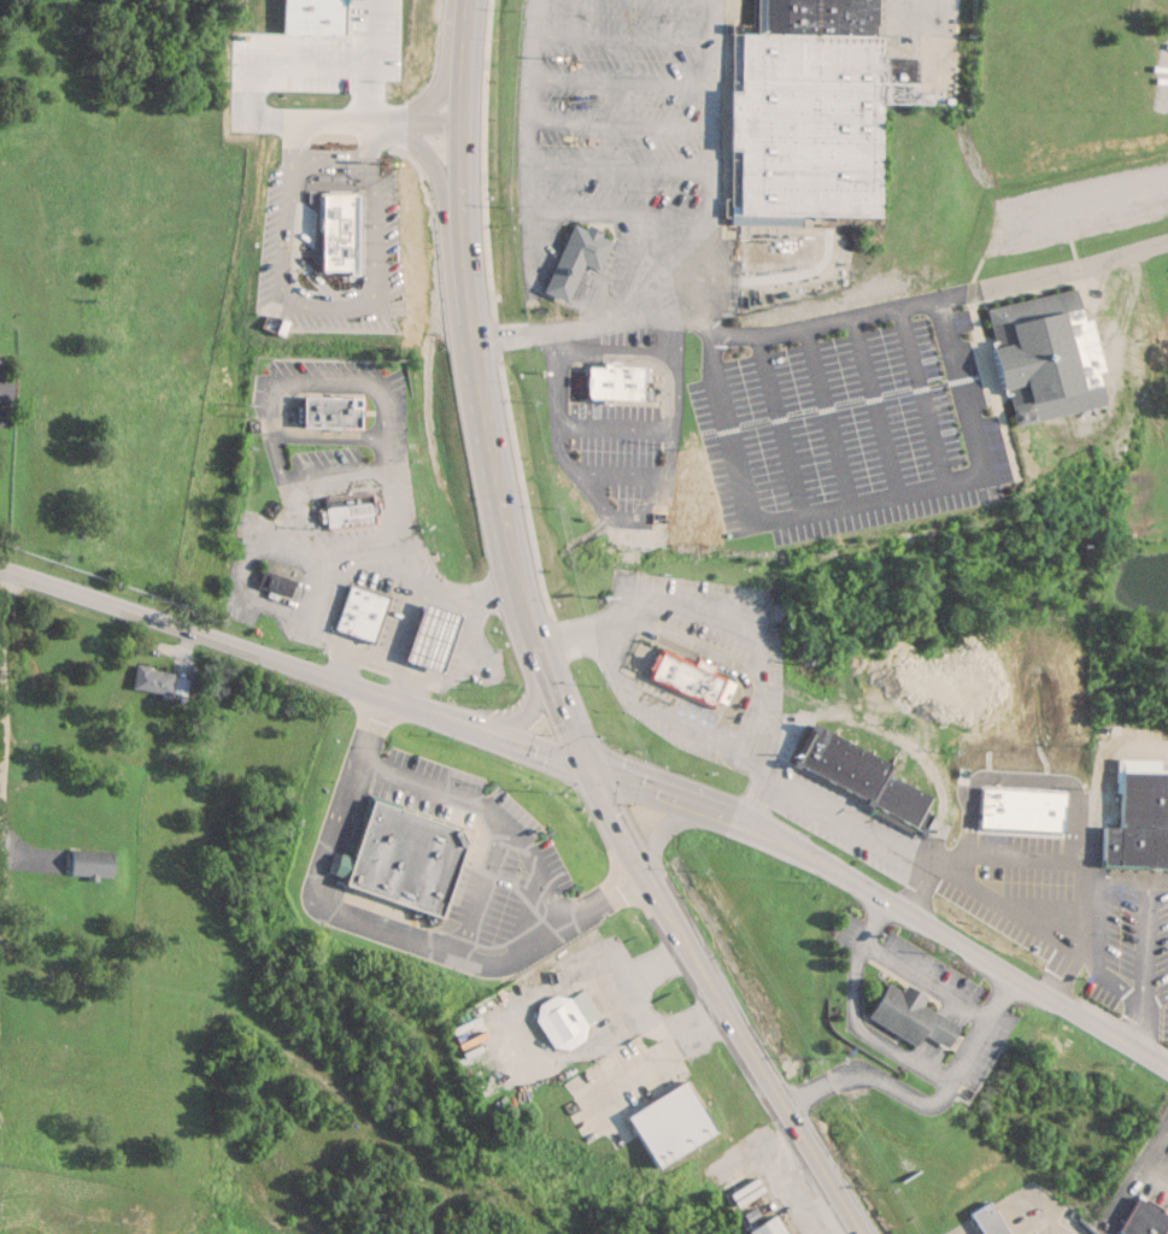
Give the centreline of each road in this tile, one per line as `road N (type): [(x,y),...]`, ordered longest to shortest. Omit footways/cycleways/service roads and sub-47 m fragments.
road 1 (primary): [(545,666),(497,495),(470,339),(458,206),(466,0)]
road 2 (residential): [(709,0),(704,308),(470,339)]
road 3 (primary): [(1167,1070),(855,880),(727,819)]
road 4 (tertiary): [(477,729),(0,566)]
road 5 (residential): [(688,310),(718,335),(775,333),(1167,239)]
road 6 (primary): [(860,1233),(651,882)]
road 7 (primary): [(727,819),(587,768)]
road 8 (primary): [(651,882),(587,768)]
road 9 (primary): [(651,882),(663,830),(699,816),(727,819)]

